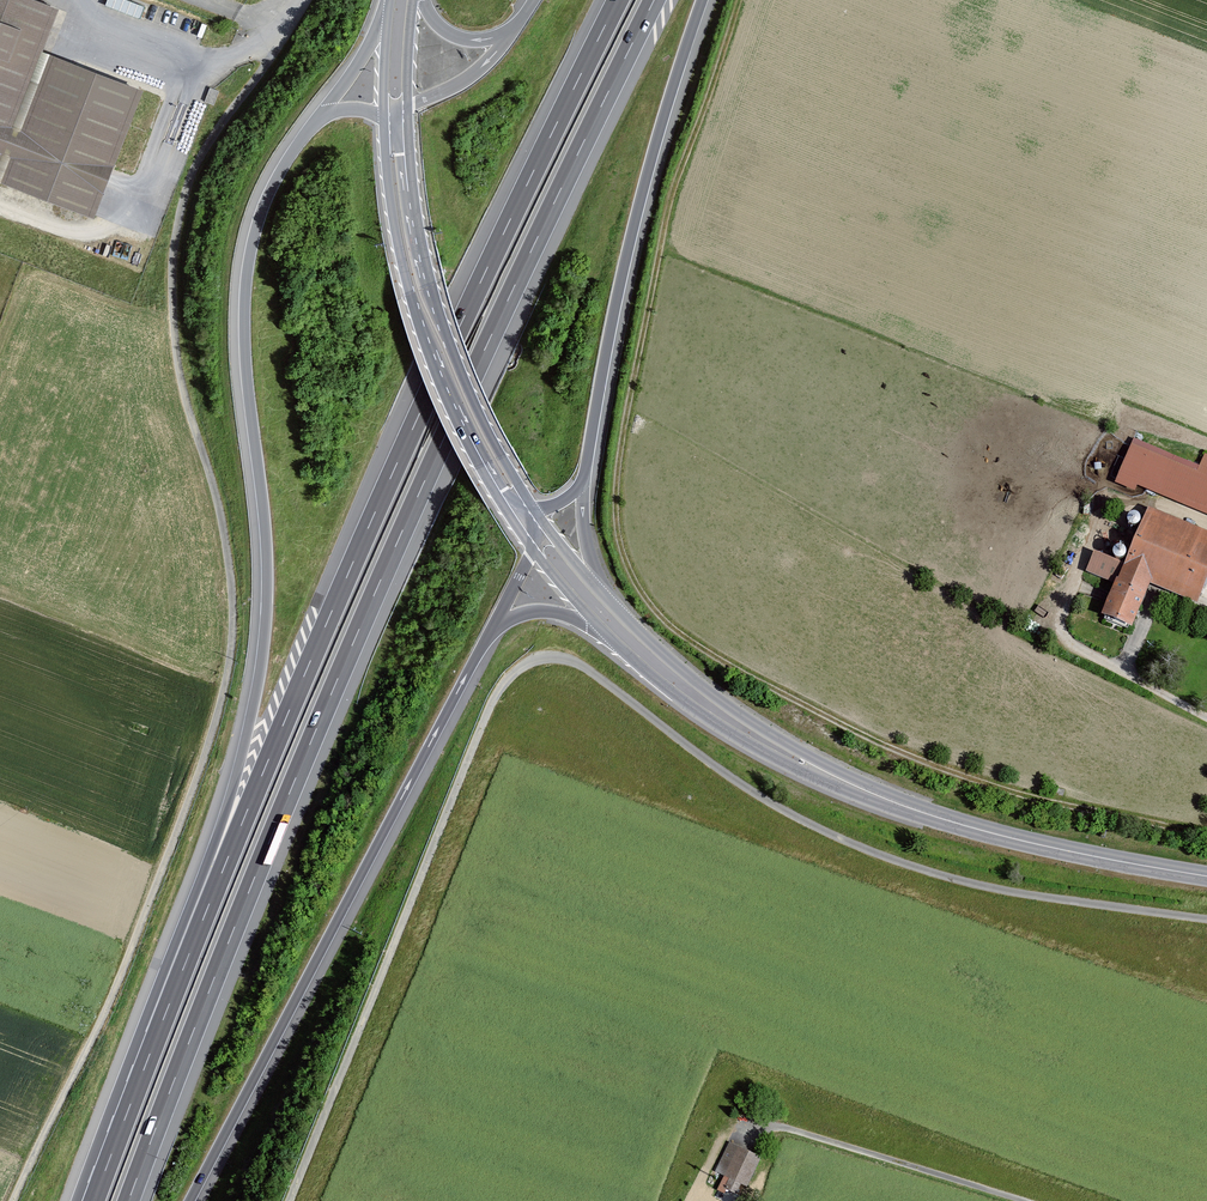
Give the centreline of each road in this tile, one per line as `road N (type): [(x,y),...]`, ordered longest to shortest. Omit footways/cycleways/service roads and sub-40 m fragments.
road 1 (motorway): [(128,1200),(378,585),(655,0)]
road 2 (track): [(13,1200),(128,959),(227,675),(231,580),(180,376),(173,258),(193,172),(264,67),(278,27)]
road 3 (track): [(1206,836),(1048,802),(863,736),(711,657),(650,609),(628,575),(614,512),(616,456),(667,207),(737,0)]
road 4 (motorway): [(618,0),(392,474),(157,1036)]
road 5 (motorway): [(322,115),(275,182),(250,258),(245,348),(267,563),(262,661),(230,800),(157,1036)]
road 6 (motorway): [(190,1200),(492,629)]
road 7 (motorway): [(582,482),(636,215),(702,0)]
road 8 (secondary): [(1206,876),(966,826),(812,767)]
road 9 (secondary): [(383,118),(409,295),(444,396),(495,495)]
road 10 (secondary): [(535,508),(453,351),(425,253),(412,152)]
road 11 (track): [(1206,719),(1074,648),(1062,633),(1060,611),(1110,497)]
road 12 (track): [(1019,1200),(751,1120)]
road 13 (secondary): [(812,767),(676,665),(599,591)]
road 14 (secondary): [(596,624),(703,716),(769,755),(812,767)]
road 15 (motorway): [(157,1036),(94,1200)]
road 16 (track): [(0,209),(110,241),(133,232)]
road 17 (motorway): [(511,33),(463,82),(409,106)]
road 18 (motorway): [(387,14),(322,115)]

